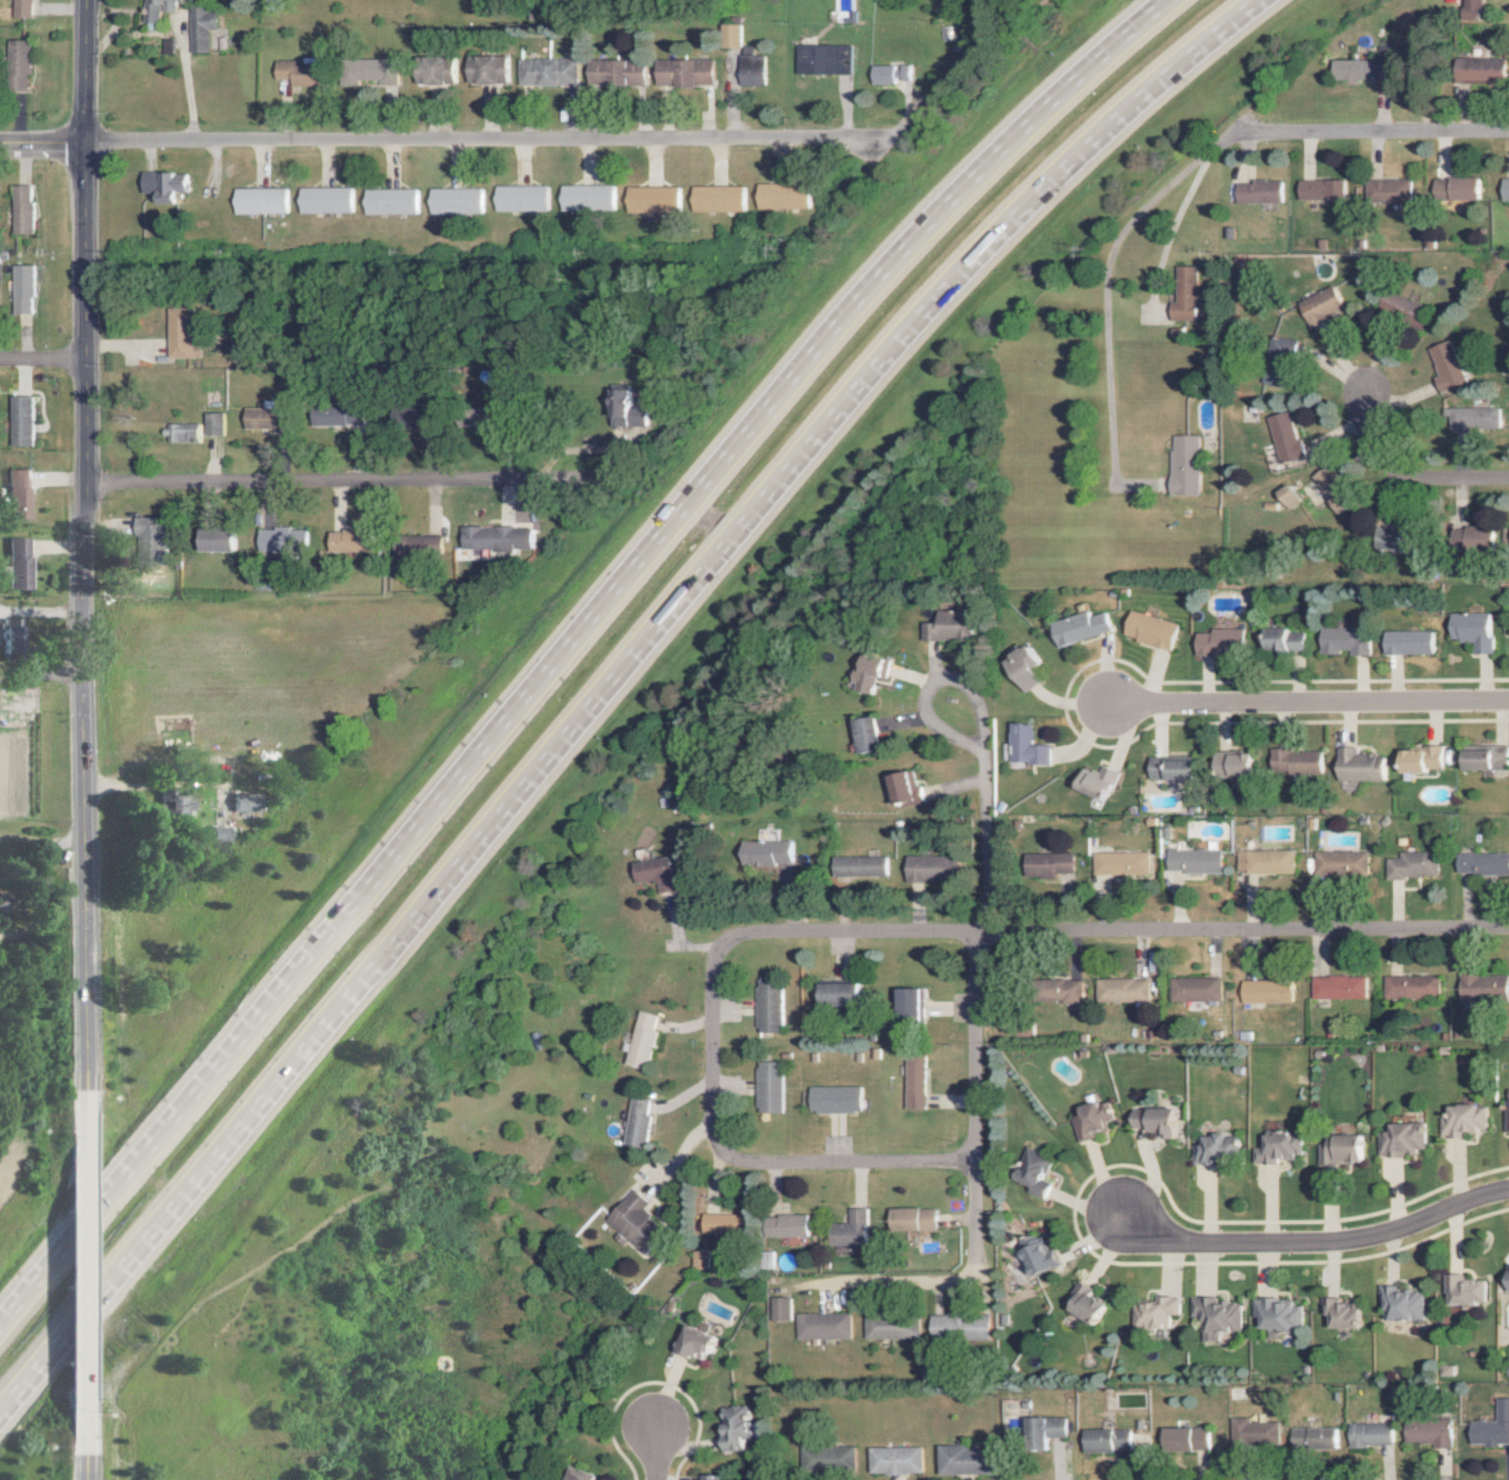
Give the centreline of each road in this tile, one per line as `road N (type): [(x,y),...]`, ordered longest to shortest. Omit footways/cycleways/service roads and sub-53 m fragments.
road 1 (motorway): [(0,1420),(922,315),(1093,142),(1257,0)]
road 2 (motorway): [(1166,0),(940,211),(805,363),(0,1335)]
road 3 (tertiary): [(86,0),(87,1128)]
road 4 (residential): [(895,138),(0,144)]
road 5 (residential): [(1508,928),(750,937)]
road 6 (residential): [(658,481),(87,480)]
road 7 (residential): [(978,934),(978,1275),(788,1287)]
road 8 (residential): [(750,937),(728,943),(713,987),(713,1116),(727,1155),(742,1162),(975,1162)]
road 9 (residential): [(1508,1189),(1382,1235),(1330,1242),(1194,1244),(1119,1215)]
road 10 (residential): [(1508,699),(1106,702)]
road 11 (residential): [(985,934),(983,748),(981,714),(966,685),(934,681),(924,699),(934,725),(983,749)]
road 12 (residential): [(1209,154),(1137,212),(1120,245),(1106,338),(1115,487)]
road 13 (tertiary): [(87,1128),(86,1418)]
road 14 (residential): [(1508,131),(1238,132)]
road 15 (residential): [(551,364),(549,592)]
road 16 (residential): [(1508,478),(1424,479),(1392,470),(1372,442),(1368,395)]

